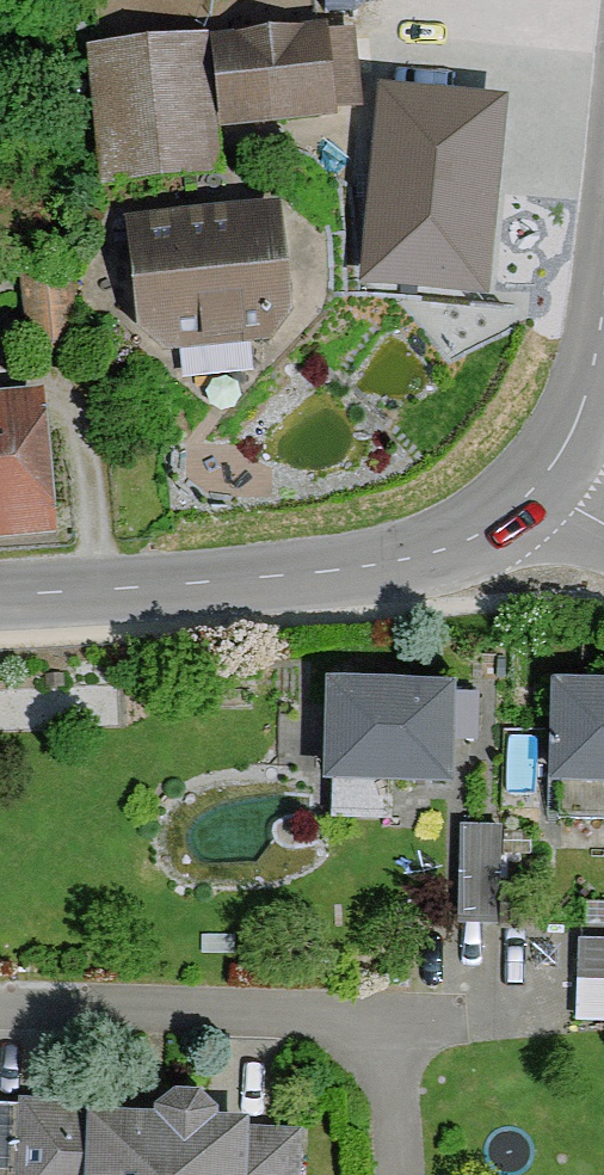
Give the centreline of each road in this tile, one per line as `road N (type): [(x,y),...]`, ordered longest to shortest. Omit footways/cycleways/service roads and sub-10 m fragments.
road 1 (tertiary): [(0,595),(399,560),(479,533),(538,485)]
road 2 (residential): [(0,1003),(303,1012),(366,1029),(387,1050),(395,1076),(400,1174)]
road 3 (tertiary): [(538,485),(584,401),(603,299)]

